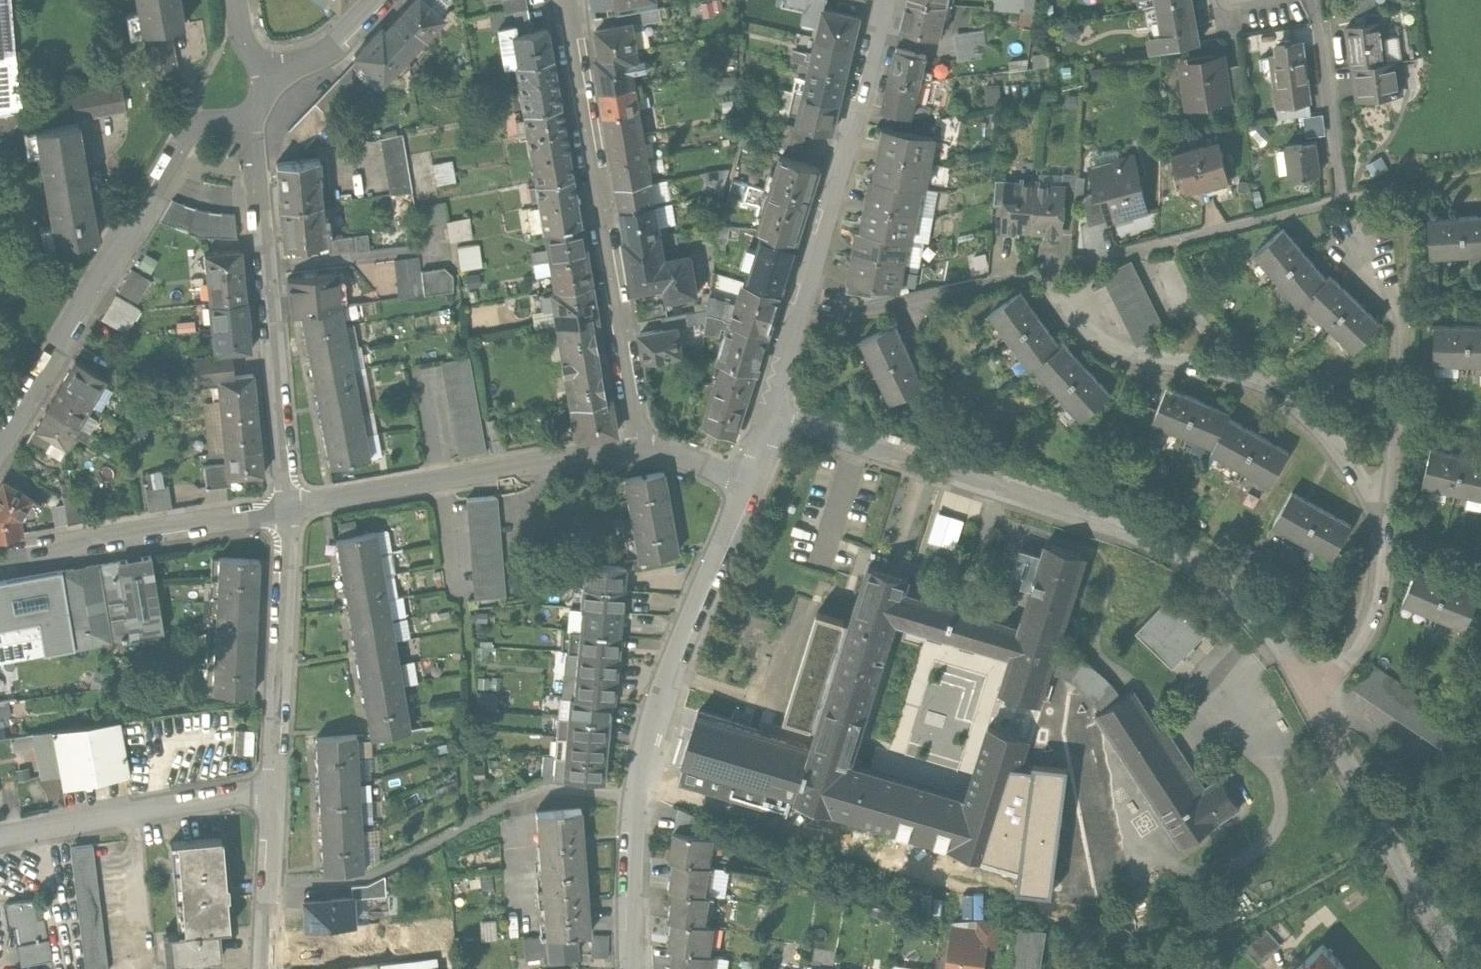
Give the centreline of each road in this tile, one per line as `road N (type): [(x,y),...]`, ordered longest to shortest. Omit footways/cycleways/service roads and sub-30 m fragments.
road 1 (residential): [(1317,693),(1277,623),(1237,585),(1135,527),(903,465),(770,417)]
road 2 (residential): [(745,482),(669,676),(638,796),(636,968)]
road 3 (residential): [(567,0),(629,404),(648,445)]
road 4 (residential): [(256,105),(239,117),(201,120),(186,130),(0,445)]
road 5 (residential): [(887,0),(770,417)]
road 6 (residential): [(1069,297),(1093,332),(1122,349),(1262,378),(1292,399),(1350,469),(1379,525)]
road 7 (residential): [(256,105),(253,149),(284,504)]
road 8 (residential): [(648,445),(284,504)]
road 9 (residential): [(1379,525),(1393,466),(1398,324),(1360,261),(1359,211)]
road 10 (residential): [(1471,968),(1389,843),(1317,693)]
road 11 (residential): [(284,504),(0,555)]
road 12 (residential): [(284,504),(273,788)]
road 13 (residential): [(273,788),(0,838)]
road 14 (residential): [(1317,693),(1360,642),(1372,614),(1381,581),(1379,525)]
road 15 (residential): [(273,788),(265,968)]
road 16 (residential): [(378,0),(324,50),(275,75)]

